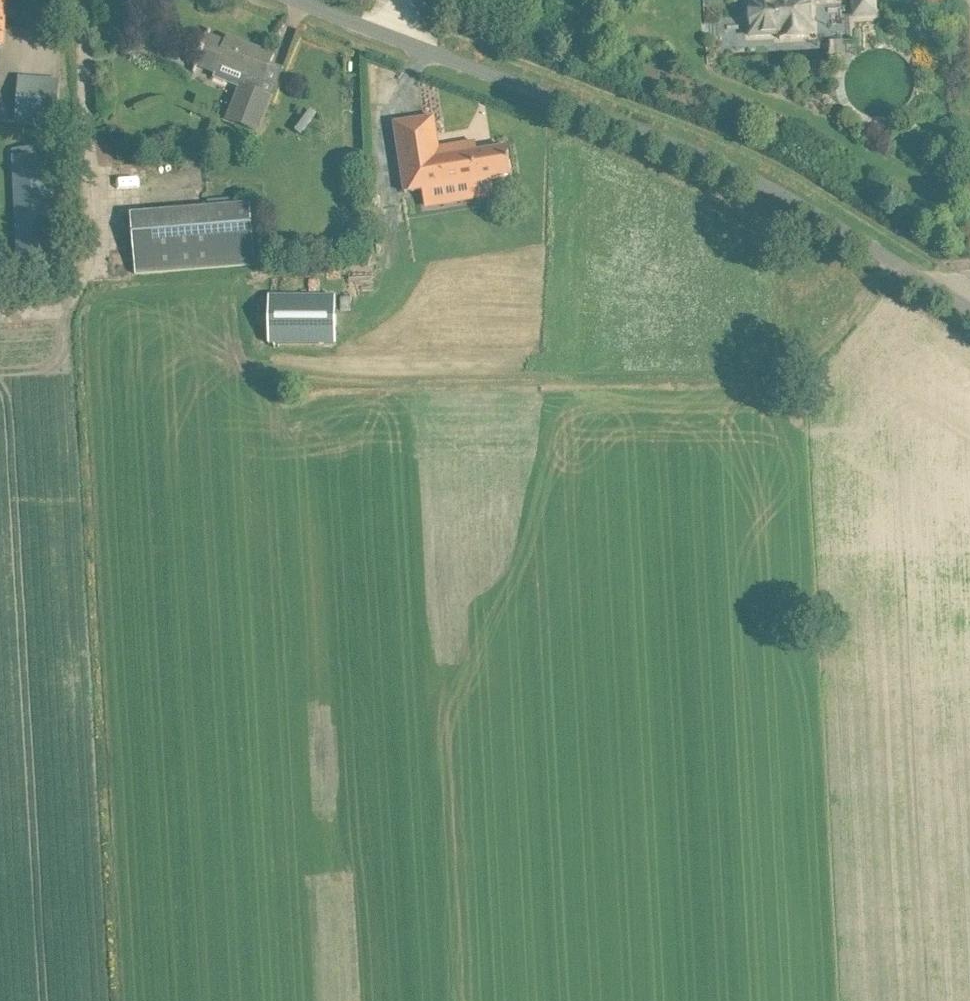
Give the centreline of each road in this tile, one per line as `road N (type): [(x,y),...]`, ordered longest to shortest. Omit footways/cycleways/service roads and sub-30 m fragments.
road 1 (unclassified): [(969,308),(754,178),(298,0)]

